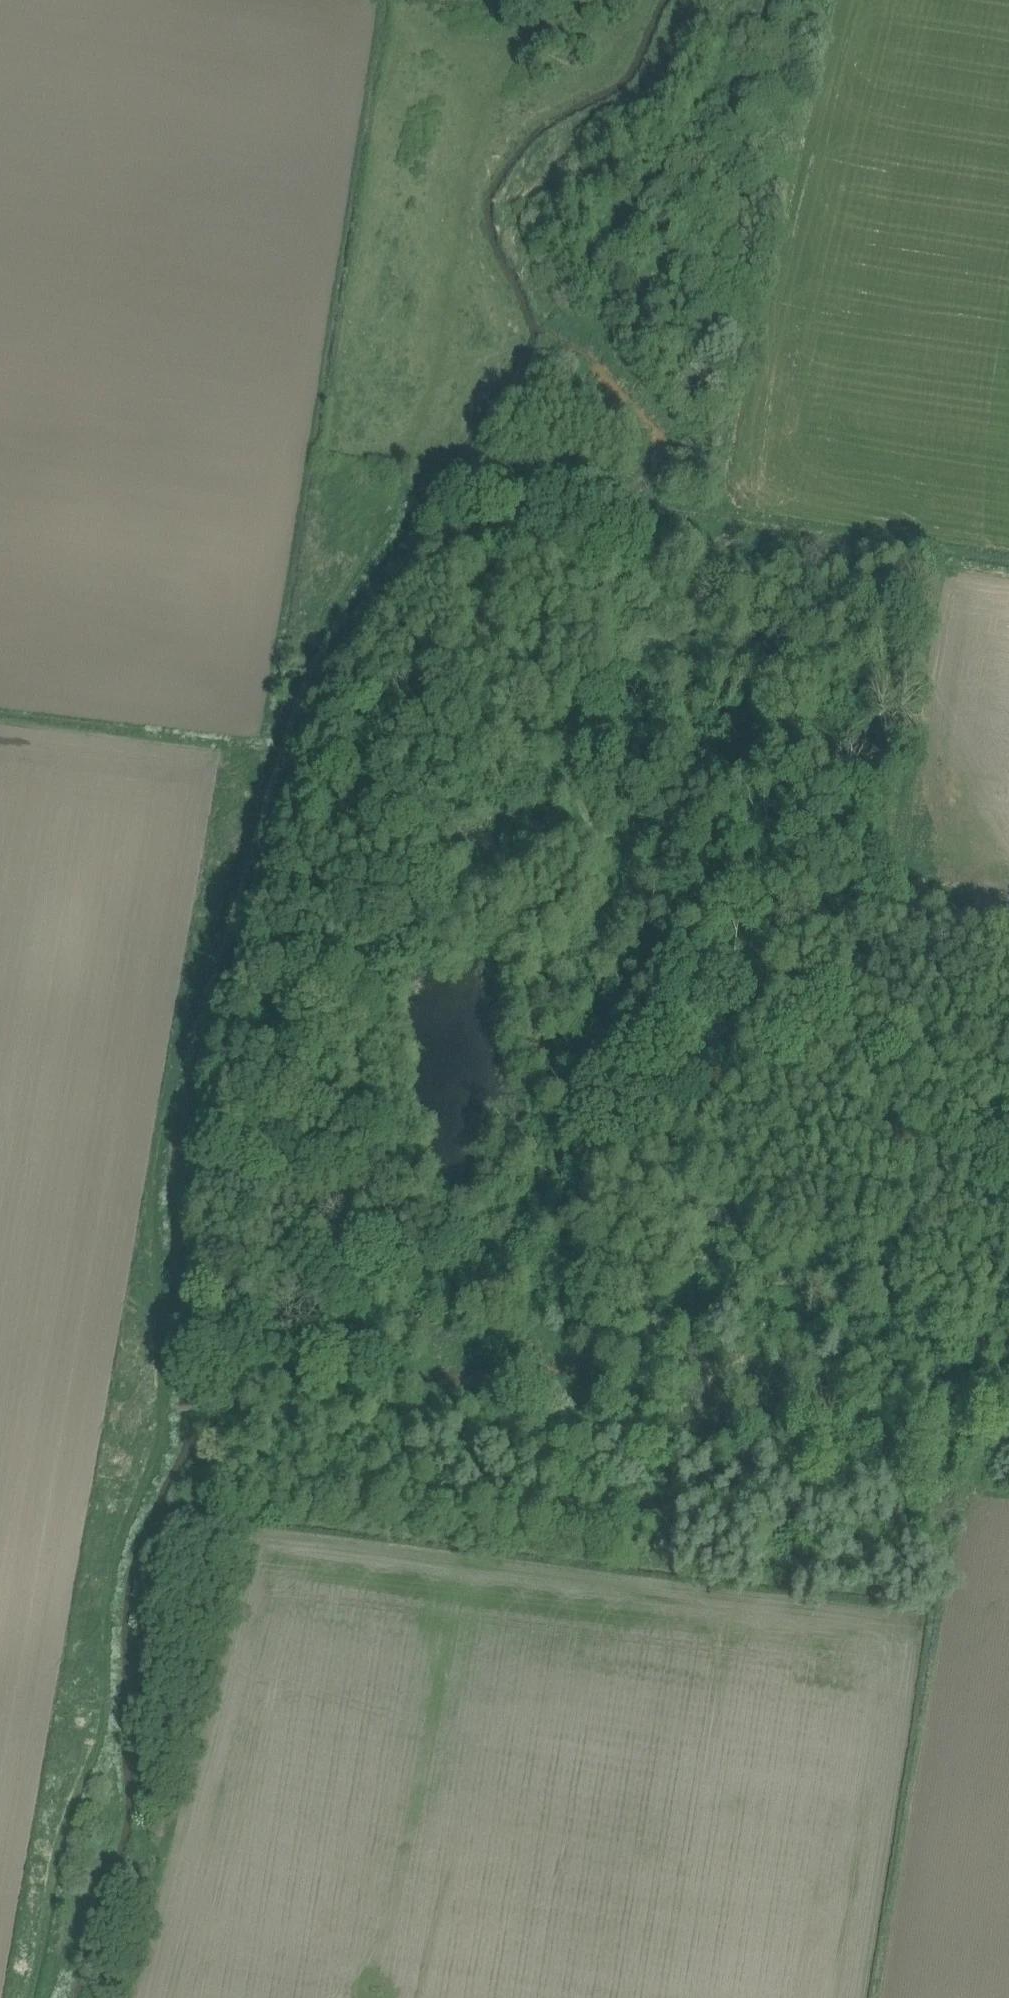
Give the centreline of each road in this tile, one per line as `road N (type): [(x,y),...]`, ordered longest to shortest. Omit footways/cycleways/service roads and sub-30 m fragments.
road 1 (track): [(166,1434),(169,1163),(302,711),(396,519)]
road 2 (track): [(65,1997),(122,1801),(110,1697),(126,1553),(166,1434)]

